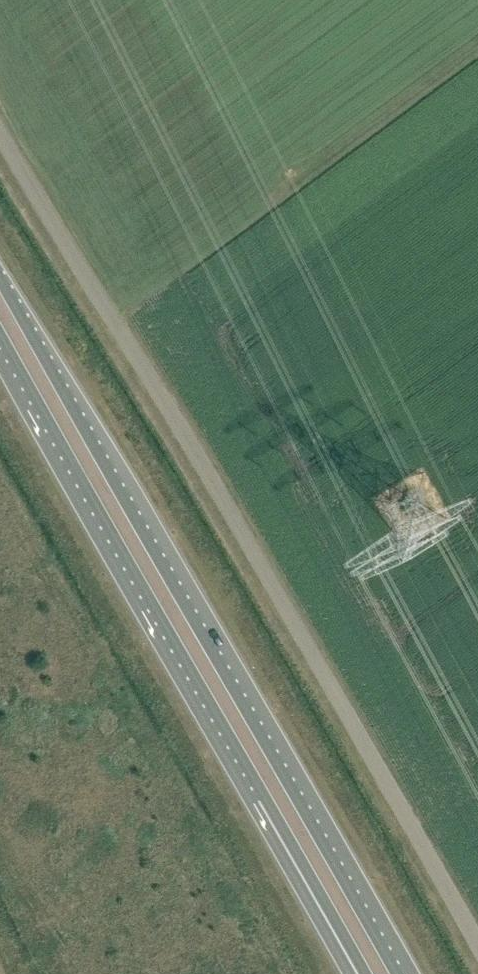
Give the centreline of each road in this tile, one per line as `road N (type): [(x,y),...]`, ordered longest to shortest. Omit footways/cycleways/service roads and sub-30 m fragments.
road 1 (unclassified): [(477,946),(0,118)]
road 2 (trunk): [(396,973),(0,280)]
road 3 (trunk): [(0,334),(266,798)]
road 4 (trunk): [(266,798),(362,973)]
road 5 (trunk): [(266,798),(290,868),(349,973)]

